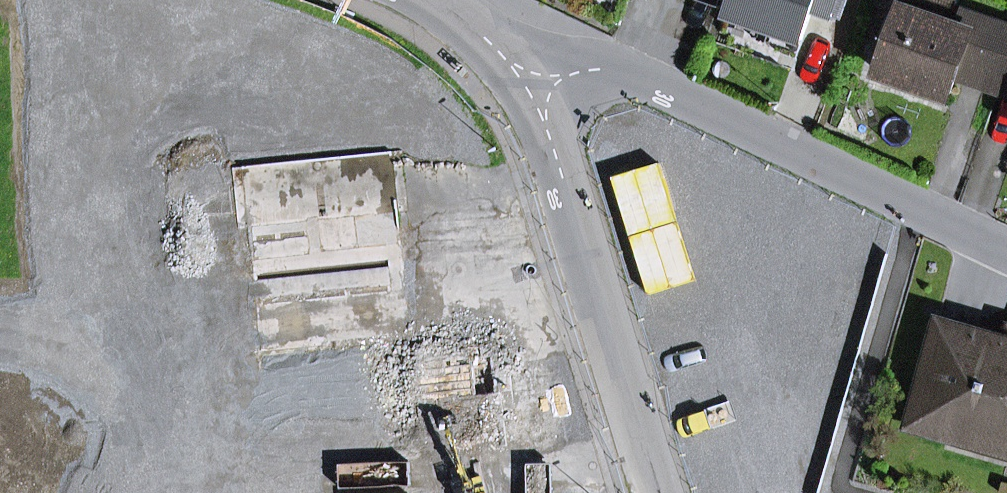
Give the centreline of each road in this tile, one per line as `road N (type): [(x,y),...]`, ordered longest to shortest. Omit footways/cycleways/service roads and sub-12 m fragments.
road 1 (residential): [(1006,255),(638,77),(581,71),(528,90)]
road 2 (residential): [(528,90),(563,172),(659,492)]
road 3 (residential): [(433,0),(500,54),(528,90)]

